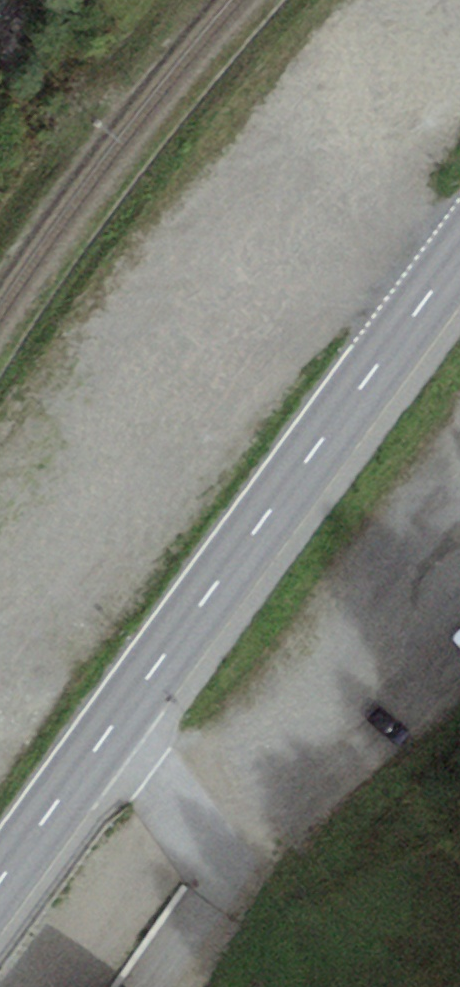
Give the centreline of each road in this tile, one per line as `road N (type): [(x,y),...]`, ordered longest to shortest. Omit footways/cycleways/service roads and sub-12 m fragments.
road 1 (secondary): [(459,271),(0,891)]
road 2 (track): [(459,239),(316,133),(200,212),(0,593)]

